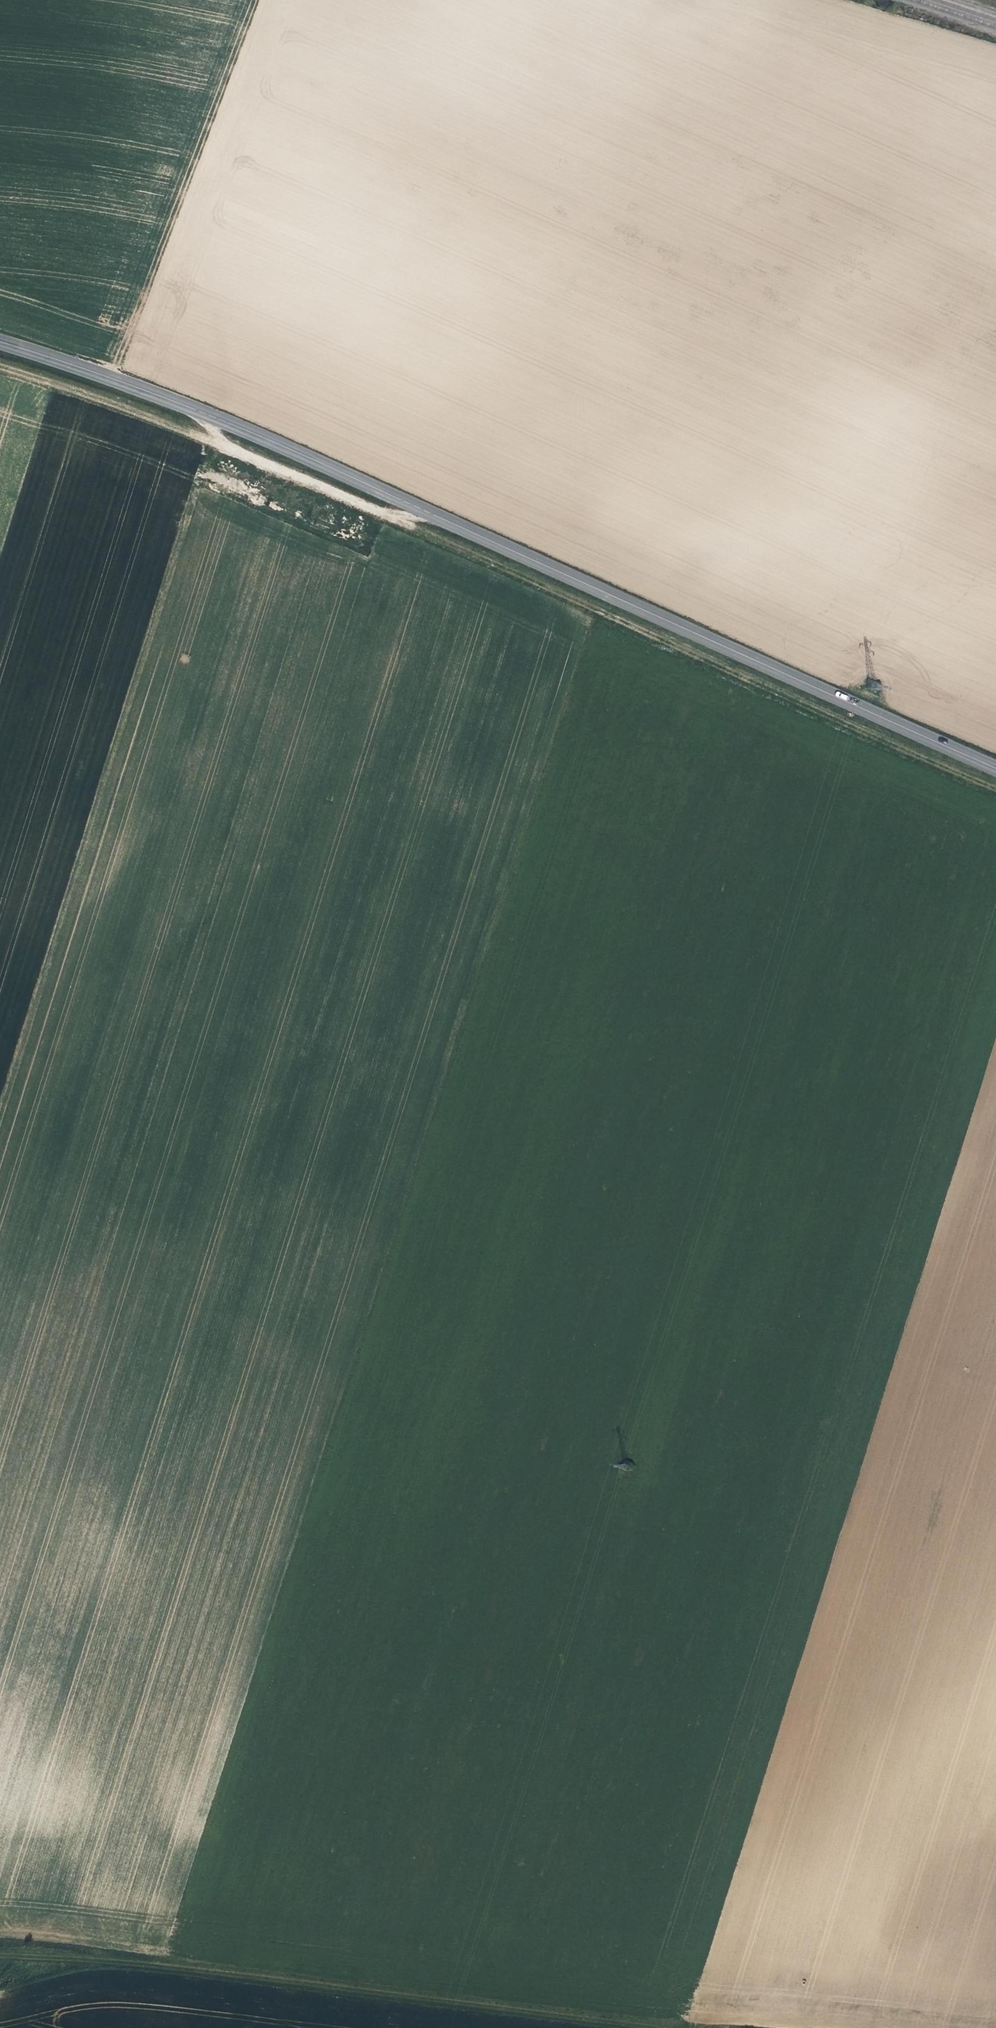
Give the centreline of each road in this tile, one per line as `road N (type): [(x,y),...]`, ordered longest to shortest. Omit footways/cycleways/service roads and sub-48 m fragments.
road 1 (tertiary): [(995,768),(247,431),(0,342)]
road 2 (track): [(0,1957),(641,2027)]

